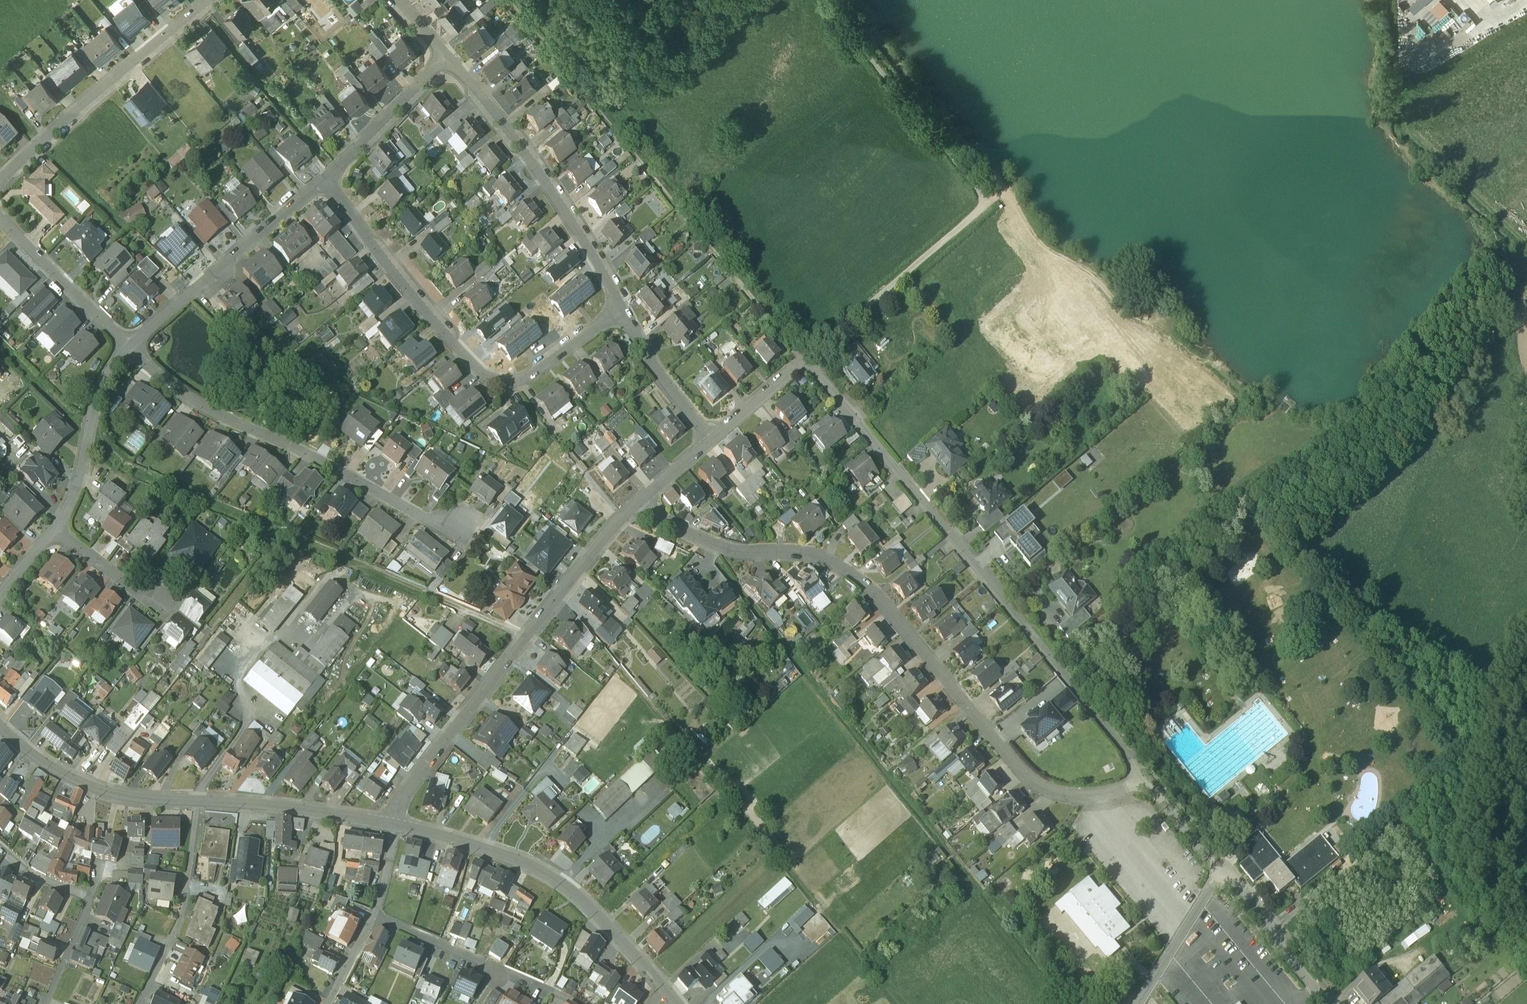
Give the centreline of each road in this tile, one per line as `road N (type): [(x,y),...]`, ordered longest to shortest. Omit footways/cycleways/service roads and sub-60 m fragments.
road 1 (residential): [(641,500),(709,545),(809,556),(861,581),(1051,798),(1109,800),(1149,784)]
road 2 (track): [(1245,391),(1043,247),(1012,191),(845,0)]
road 3 (residential): [(806,366),(822,376),(1149,784)]
road 4 (track): [(826,0),(988,206),(806,366)]
road 5 (track): [(508,0),(806,366)]
road 6 (residential): [(325,180),(484,377),(530,377),(620,305)]
road 7 (residential): [(641,500),(604,533),(398,801),(390,822)]
road 8 (residential): [(128,343),(174,389),(224,420),(437,526),(469,527)]
road 9 (residential): [(667,985),(556,876),(399,823)]
road 10 (residential): [(620,305),(534,163),(448,57)]
road 11 (residential): [(210,0),(0,182)]
road 12 (residential): [(325,180),(128,343)]
road 13 (residential): [(198,799),(130,796),(83,783),(1,726)]
road 14 (residential): [(141,1003),(180,918),(198,799)]
road 15 (residential): [(128,343),(99,393),(76,489),(55,531)]
road 16 (residential): [(390,822),(198,799)]
road 17 (track): [(1526,249),(1443,180),(1405,135),(1404,110)]
road 18 (residential): [(0,216),(128,343)]
road 19 (residential): [(1222,868),(1282,933),(1282,946),(1330,1003)]
road 20 (residential): [(448,57),(325,180)]
road 21 (residential): [(711,440),(620,305)]
road 22 (residential): [(1139,1003),(1222,868)]
road 23 (residential): [(496,975),(484,962),(375,915)]
road 24 (residential): [(55,531),(163,609)]
road 25 (residential): [(806,366),(711,440)]

